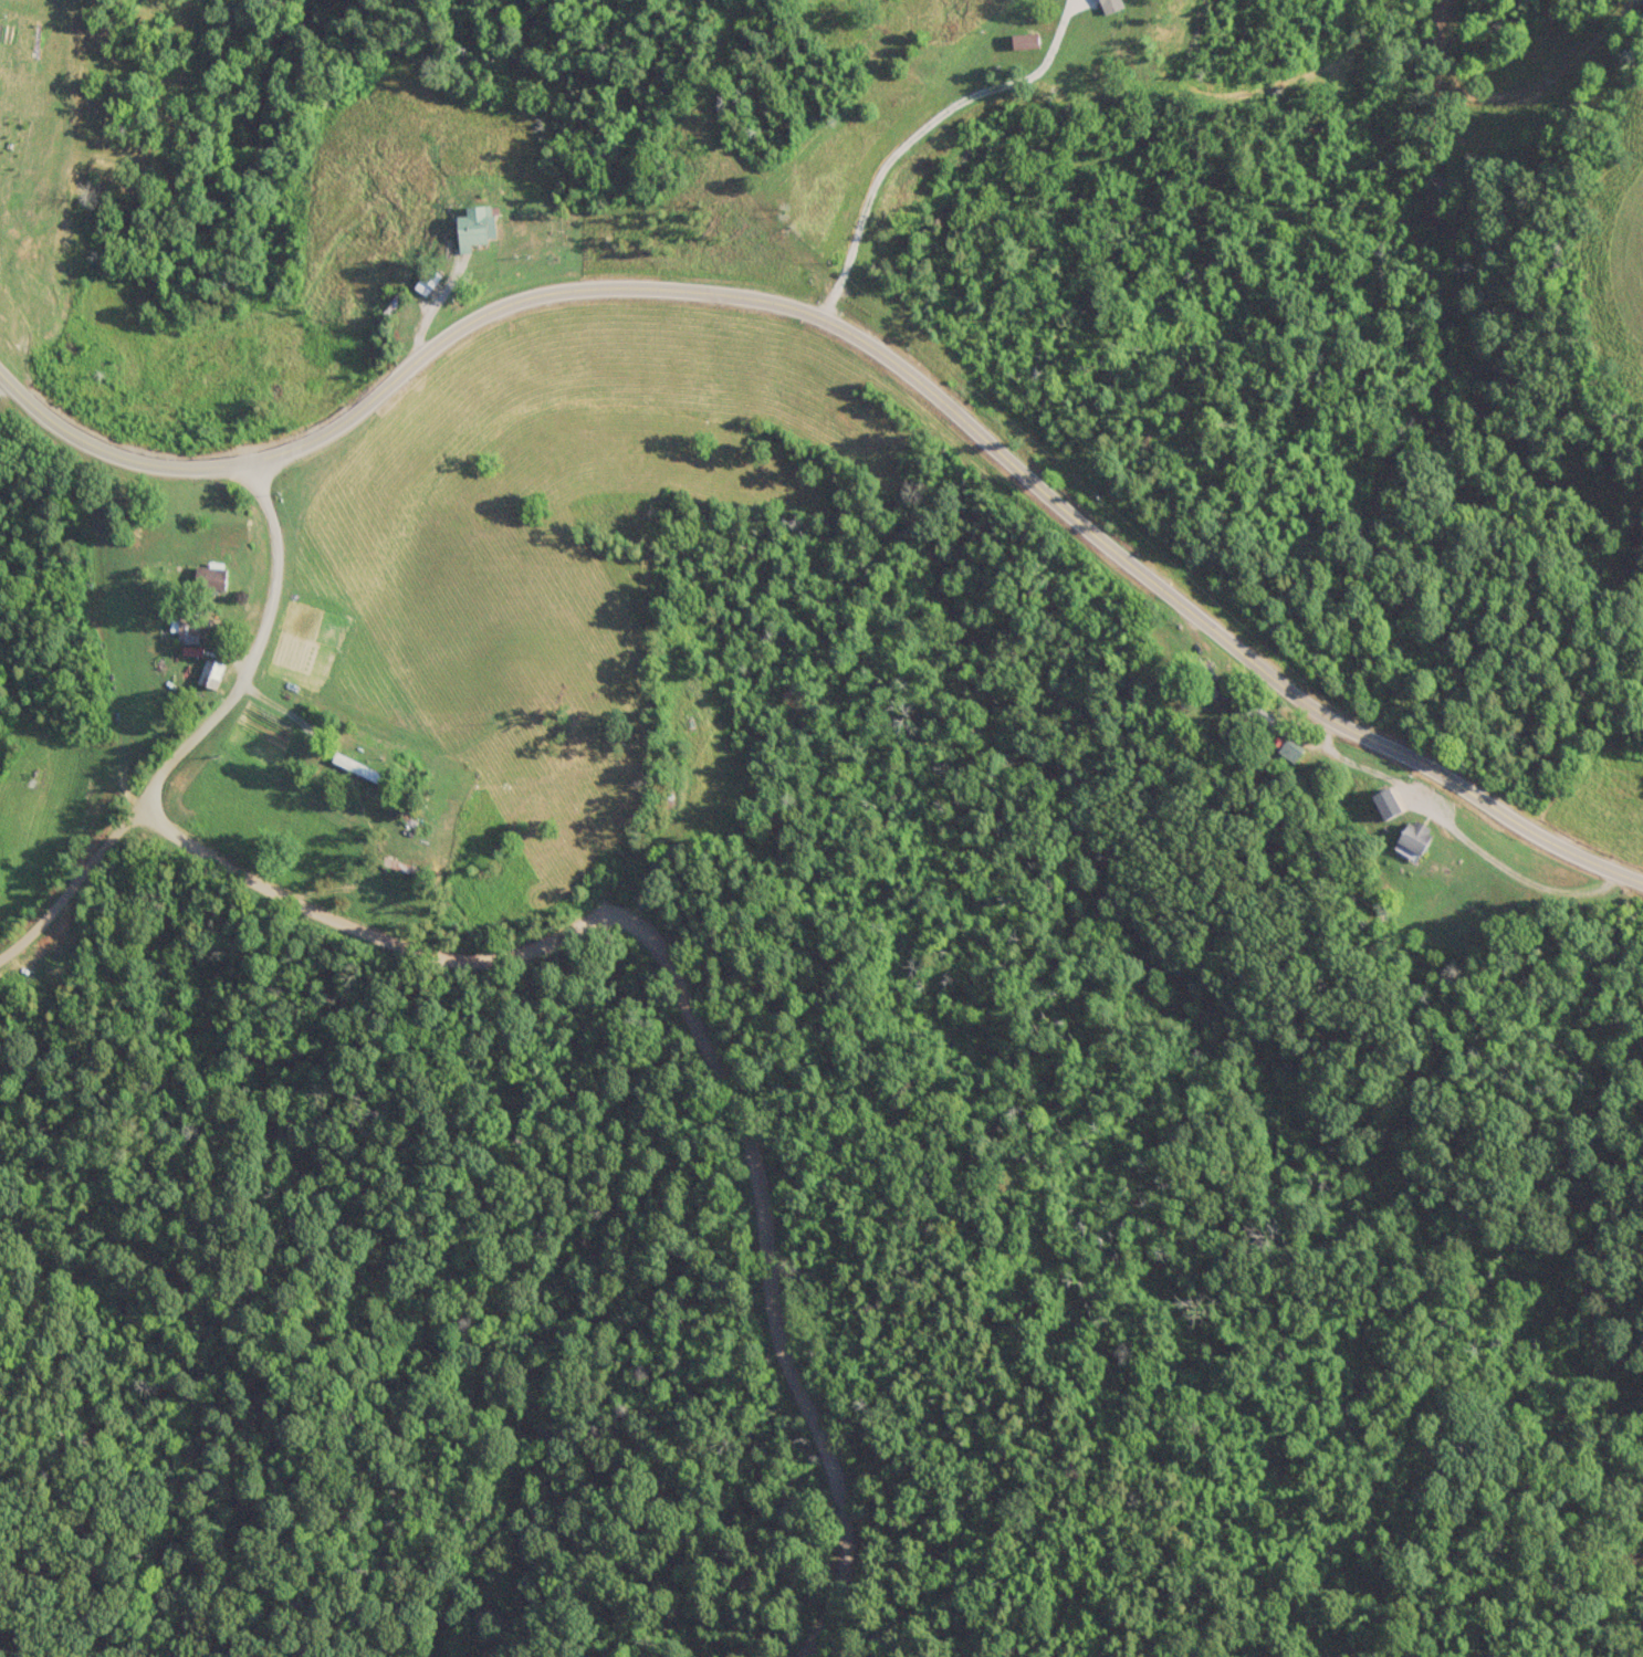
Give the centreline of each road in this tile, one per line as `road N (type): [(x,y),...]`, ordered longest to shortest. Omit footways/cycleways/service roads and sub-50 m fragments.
road 1 (secondary): [(1642,882),(1569,853),(1304,706),(1117,560),(839,322),(695,289),(590,290),(482,308),(357,415),(257,461),(136,469),(0,364)]
road 2 (residential): [(785,1656),(844,1582),(837,1474),(770,1324),(751,1152),(652,933),(594,917),(480,965),(383,941),(287,898),(140,807)]
road 3 (residential): [(0,953),(35,925),(140,807),(244,675),(279,569),(257,461)]

